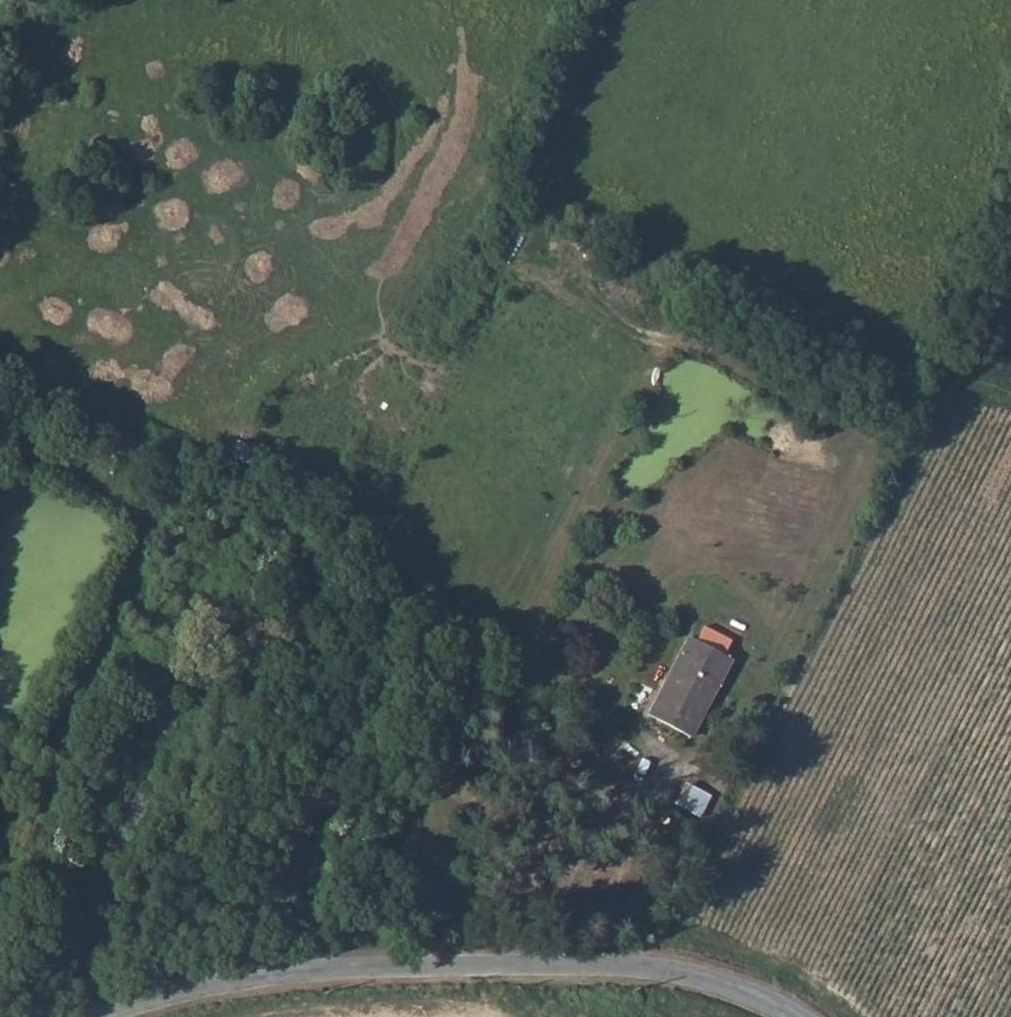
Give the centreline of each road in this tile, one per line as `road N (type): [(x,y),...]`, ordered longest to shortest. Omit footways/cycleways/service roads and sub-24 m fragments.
road 1 (track): [(0,328),(174,407),(328,306),(439,262),(491,178),(524,71),(563,0)]
road 2 (unclassified): [(96,1016),(173,990),(259,975),(576,966),(708,979),(795,1016)]

